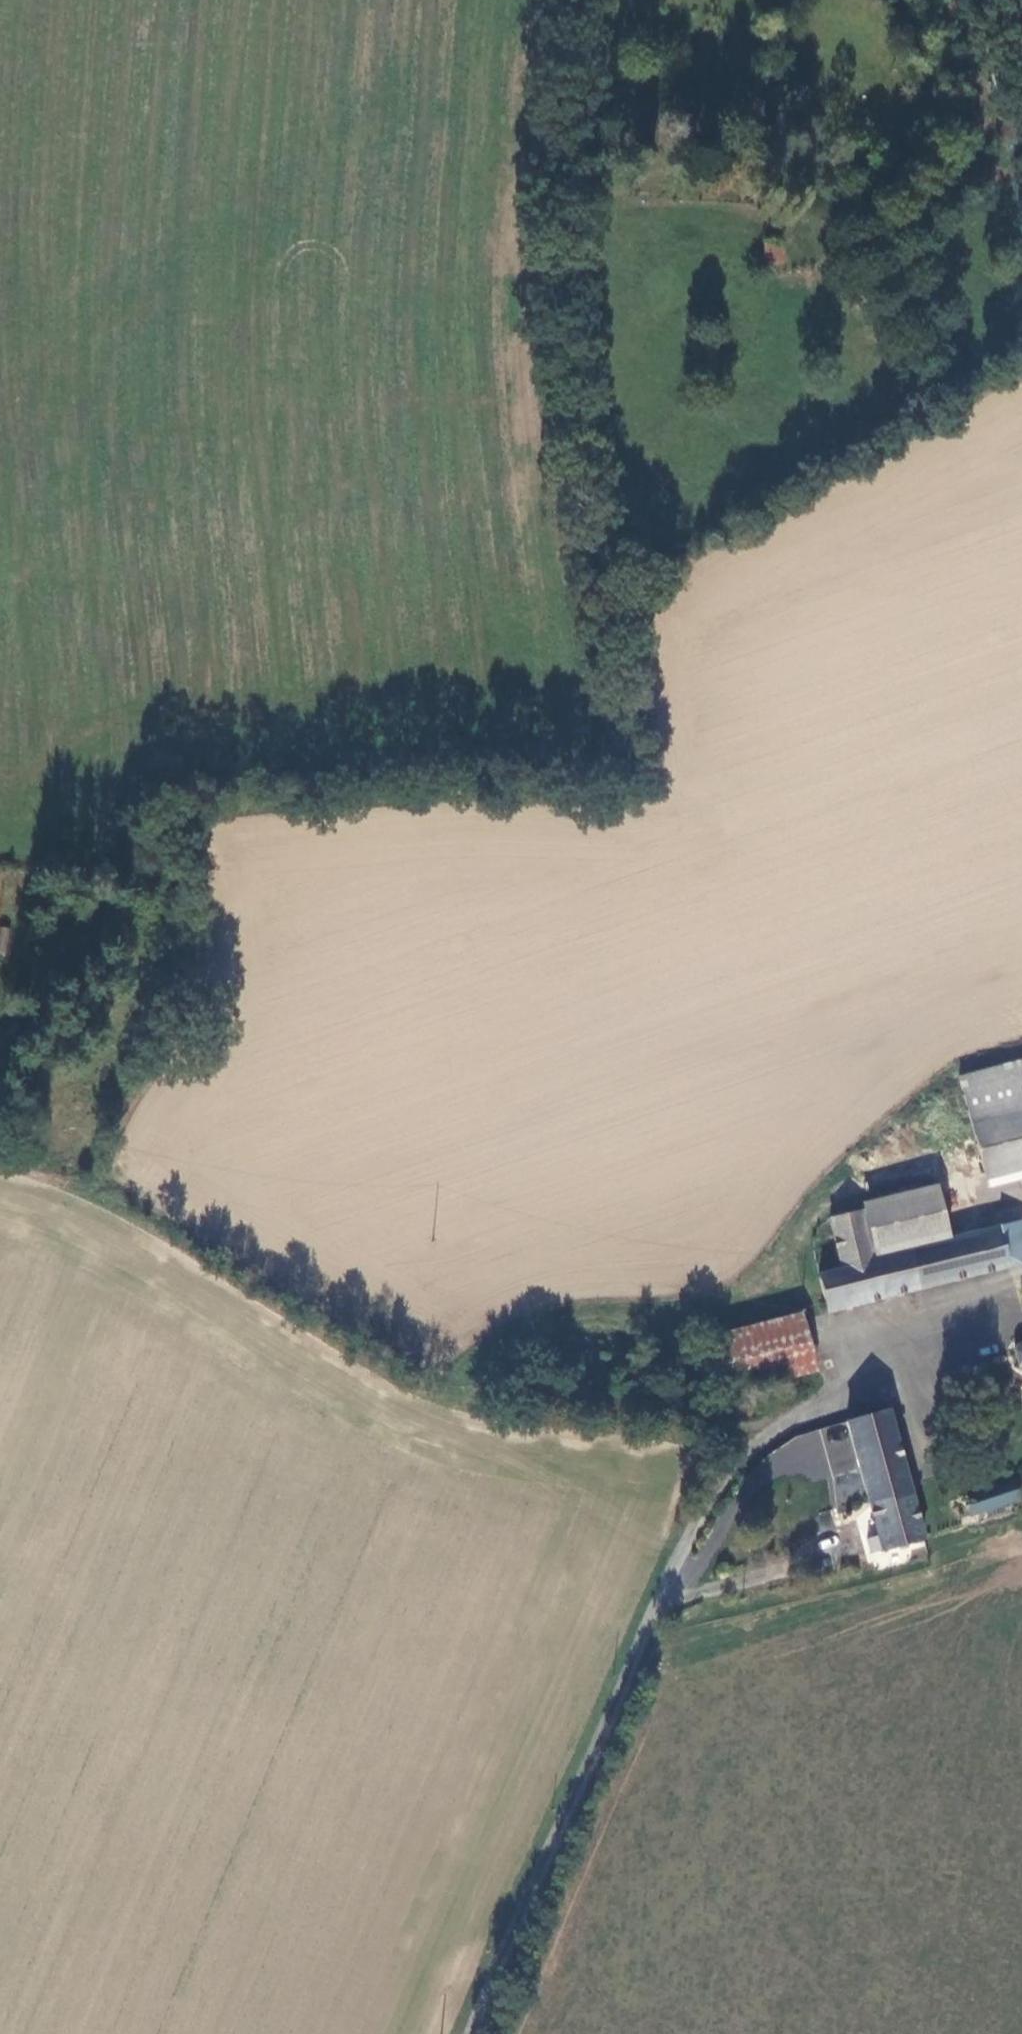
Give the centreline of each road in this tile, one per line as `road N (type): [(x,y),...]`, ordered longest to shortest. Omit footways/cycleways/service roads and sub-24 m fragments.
road 1 (unclassified): [(479,2033),(606,1730),(753,1430),(926,1358)]
road 2 (track): [(1021,1281),(926,1358)]

